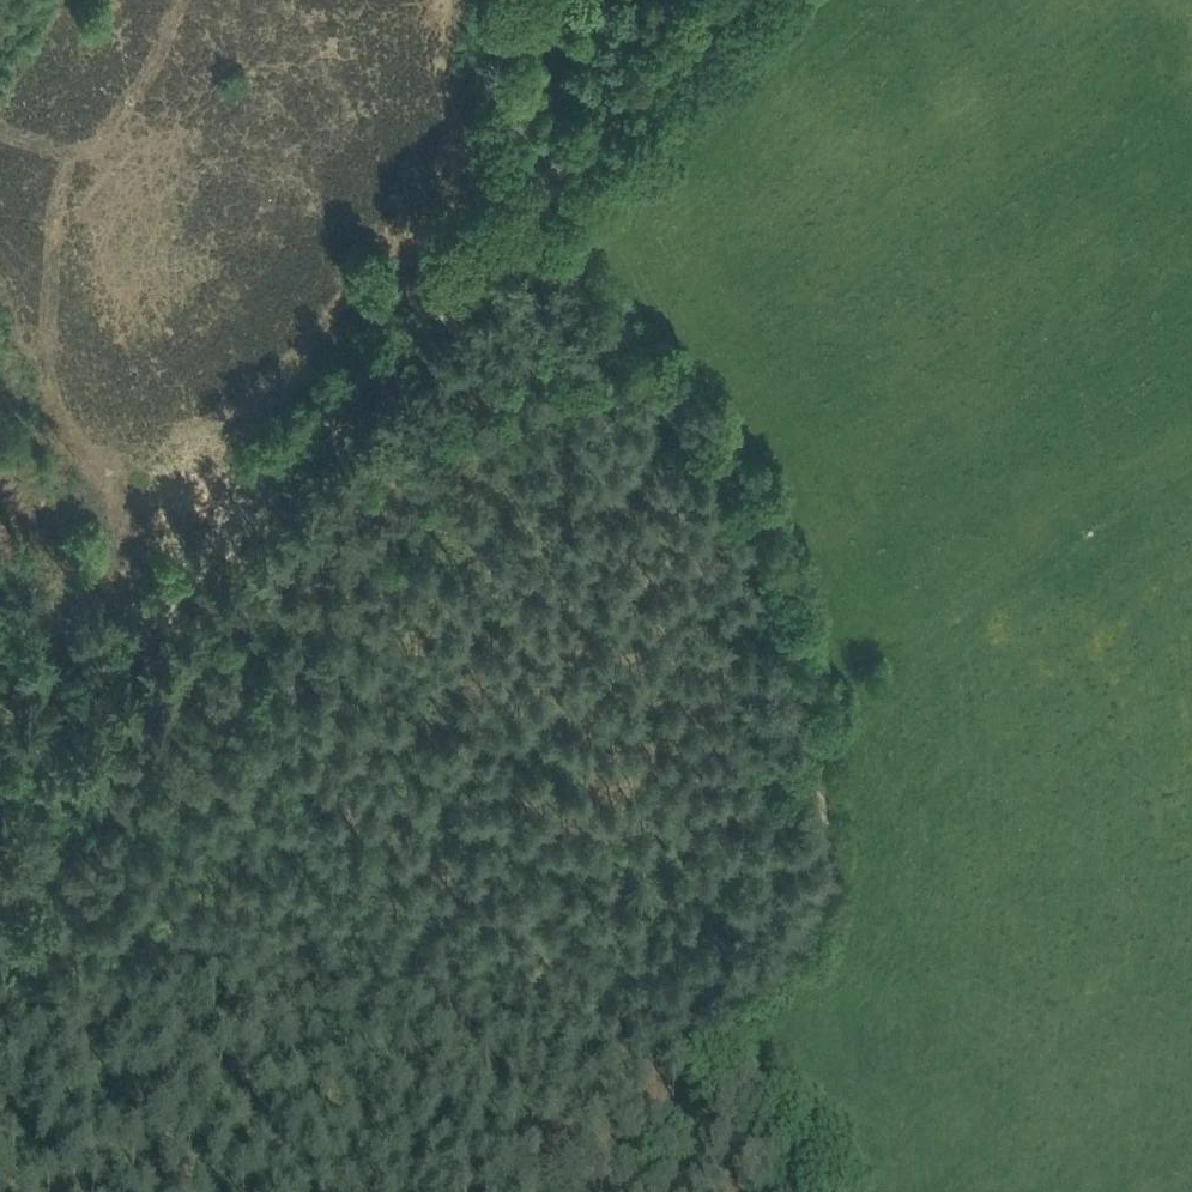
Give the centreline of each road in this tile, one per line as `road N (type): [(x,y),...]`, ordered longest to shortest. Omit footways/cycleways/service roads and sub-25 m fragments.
road 1 (track): [(0,759),(517,184),(710,0)]

